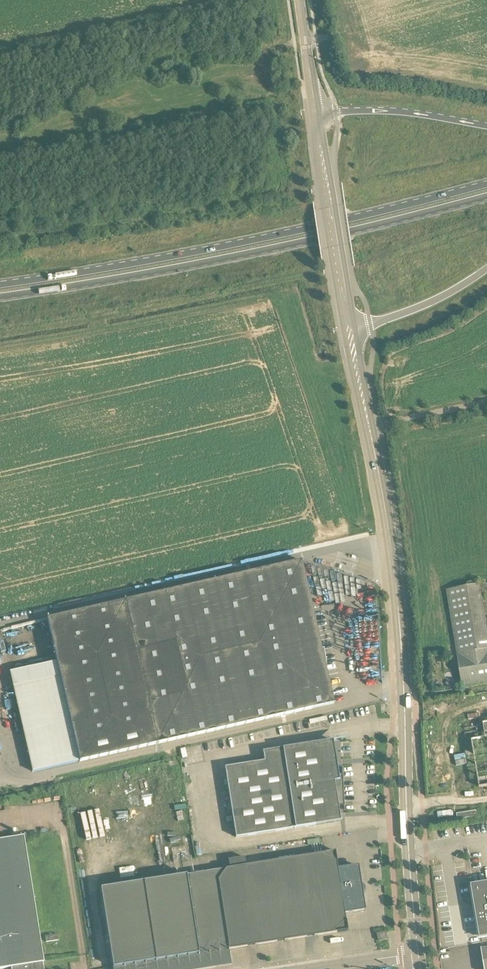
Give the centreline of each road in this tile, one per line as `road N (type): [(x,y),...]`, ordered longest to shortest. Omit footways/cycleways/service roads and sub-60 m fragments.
road 1 (tertiary): [(420,957),(394,547),(352,330)]
road 2 (primary): [(0,297),(278,247),(486,196)]
road 3 (primary): [(486,184),(275,235),(0,285)]
road 4 (track): [(295,42),(197,94),(0,146)]
road 5 (tertiary): [(352,330),(317,114)]
road 6 (primary): [(486,126),(408,113),(317,114)]
road 7 (primary): [(352,330),(446,296),(486,269)]
road 8 (track): [(368,427),(486,405)]

